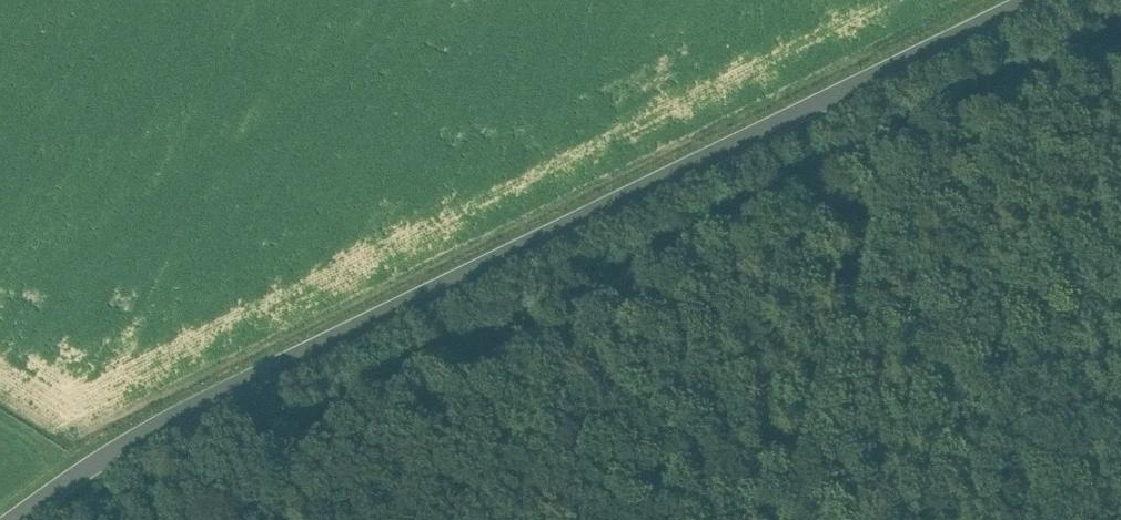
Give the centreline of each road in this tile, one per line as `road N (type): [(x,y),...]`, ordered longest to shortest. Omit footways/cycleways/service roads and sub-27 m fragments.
road 1 (unclassified): [(993,0),(190,397),(21,519)]
road 2 (track): [(176,519),(702,208),(1120,21)]
road 3 (track): [(959,519),(1120,111)]

